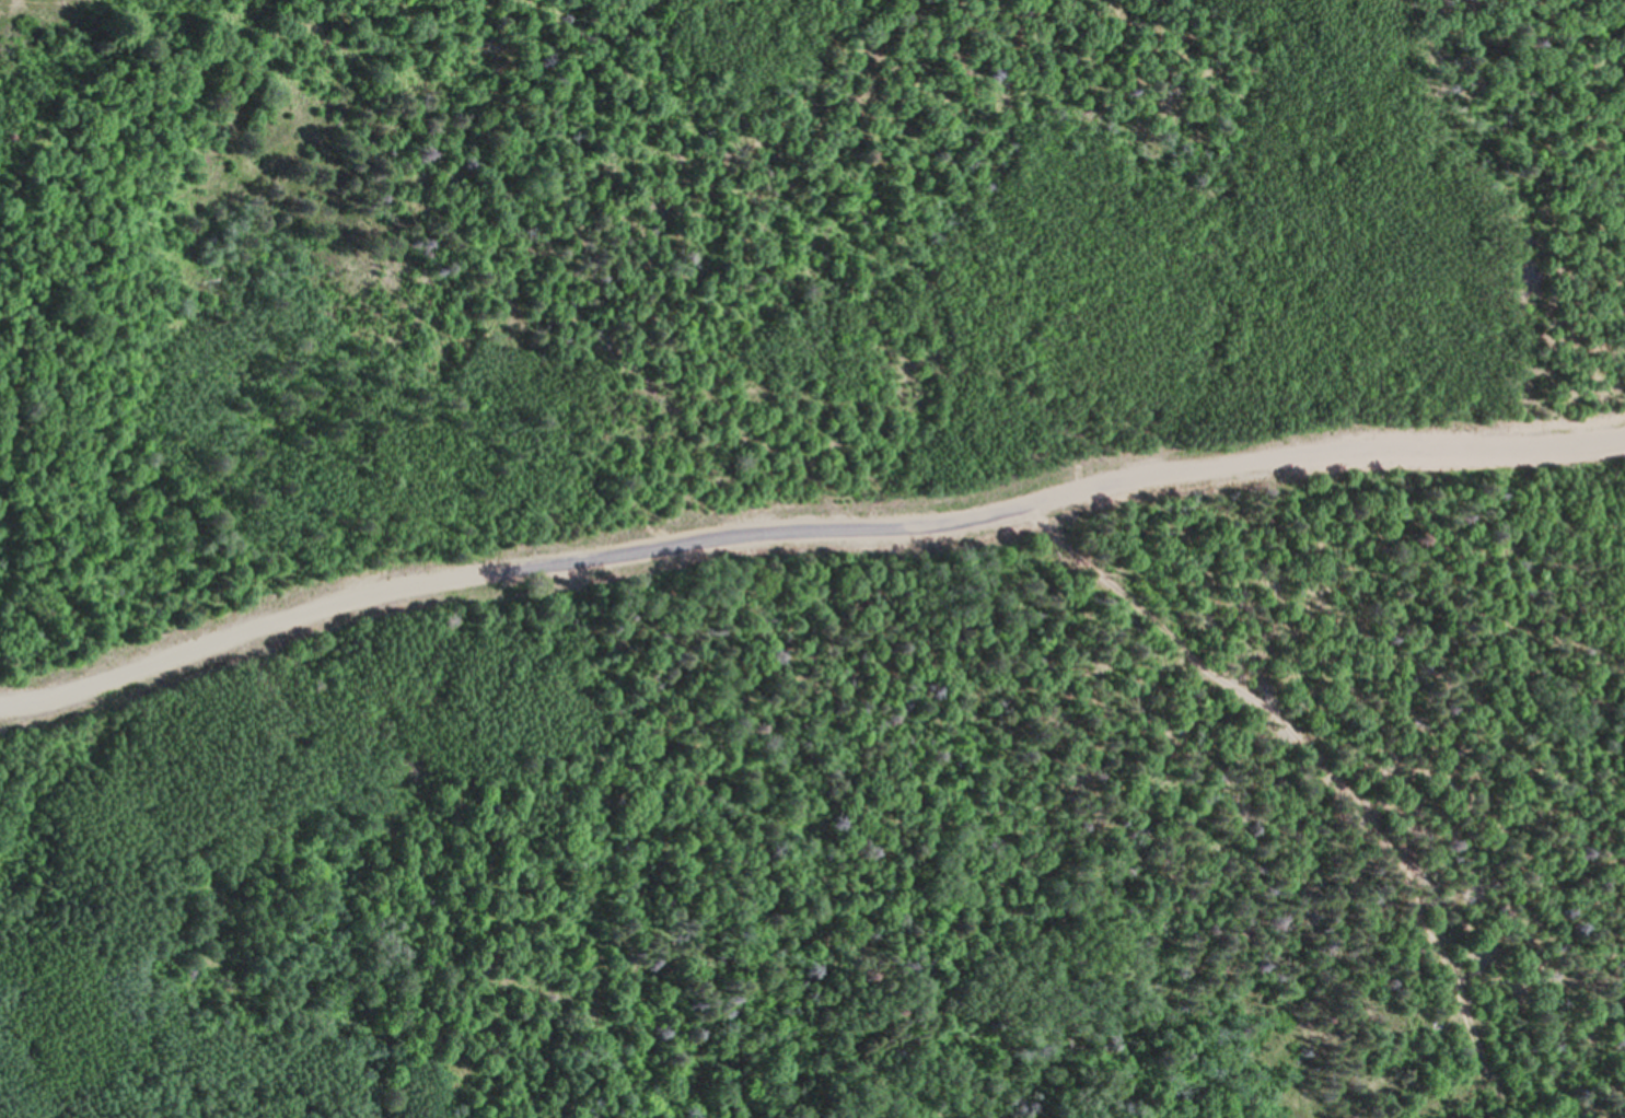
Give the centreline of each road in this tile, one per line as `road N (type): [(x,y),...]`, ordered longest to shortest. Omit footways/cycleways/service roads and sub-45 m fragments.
road 1 (residential): [(0,707),(69,695),(361,595),(802,533),(1021,512),(1156,476),(1391,447),(1624,440)]
road 2 (track): [(1021,512),(1043,522),(1196,668),(1275,718),(1396,863),(1514,1117)]

